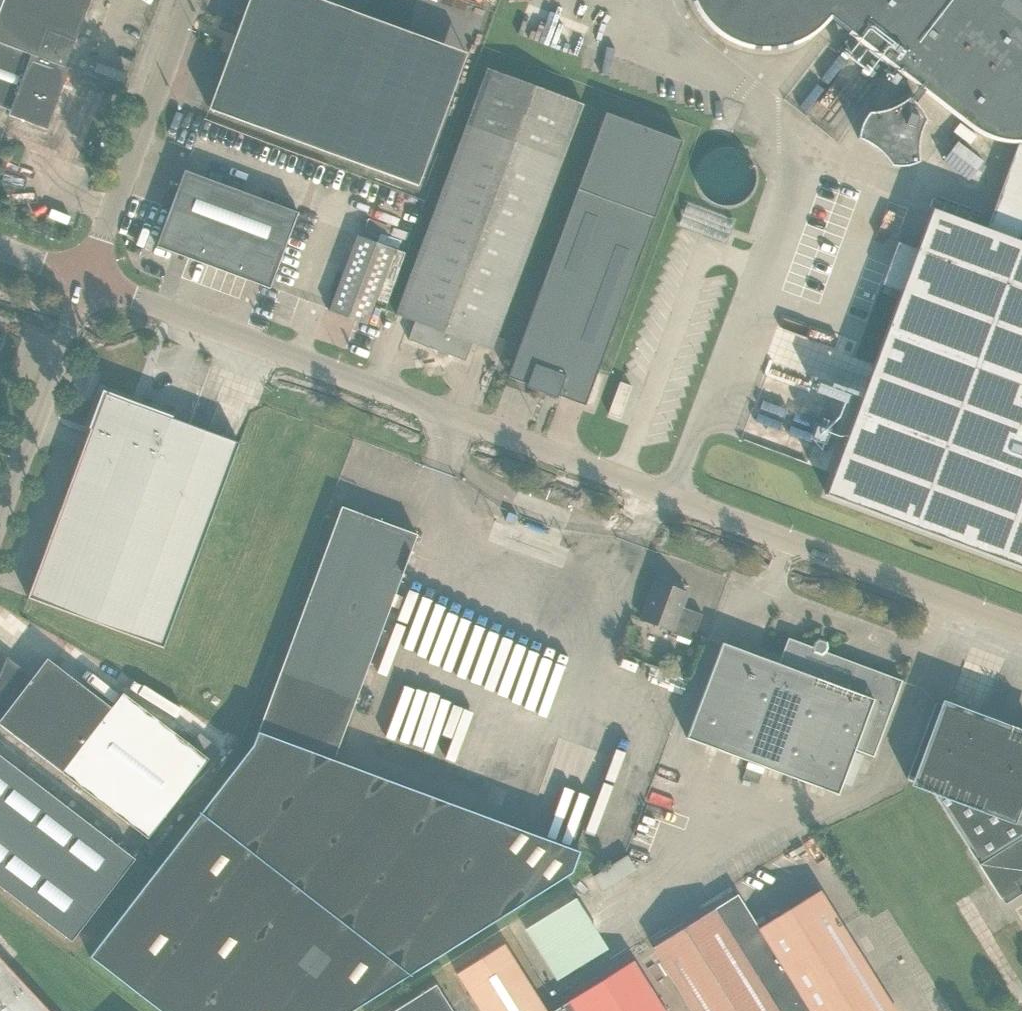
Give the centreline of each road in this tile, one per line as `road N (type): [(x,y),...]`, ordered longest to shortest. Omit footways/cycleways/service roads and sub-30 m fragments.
road 1 (unclassified): [(1021,626),(86,280)]
road 2 (unclassified): [(86,280),(190,0)]
road 3 (unclassified): [(0,517),(86,280)]

